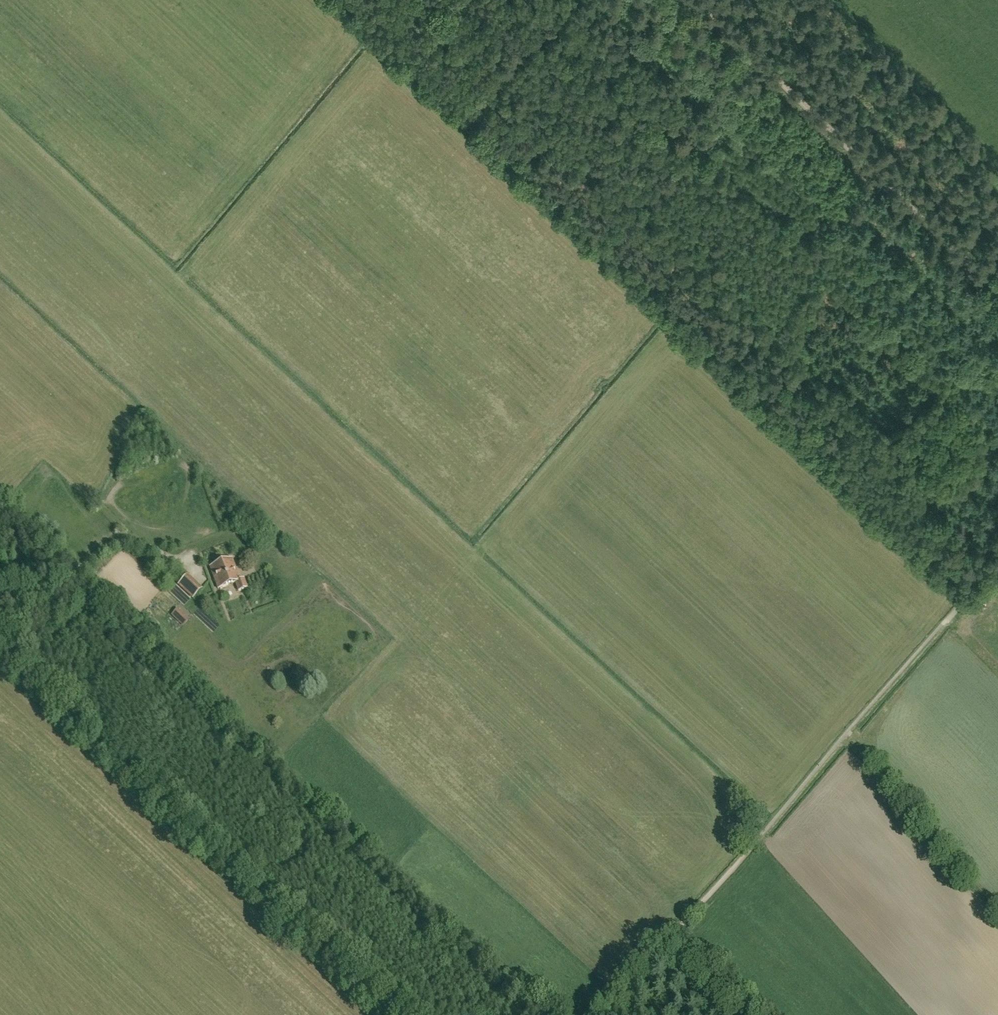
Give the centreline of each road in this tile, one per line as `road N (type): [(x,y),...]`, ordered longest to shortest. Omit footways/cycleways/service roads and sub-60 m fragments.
road 1 (unclassified): [(388,1014),(0,656)]
road 2 (track): [(997,290),(695,0)]

